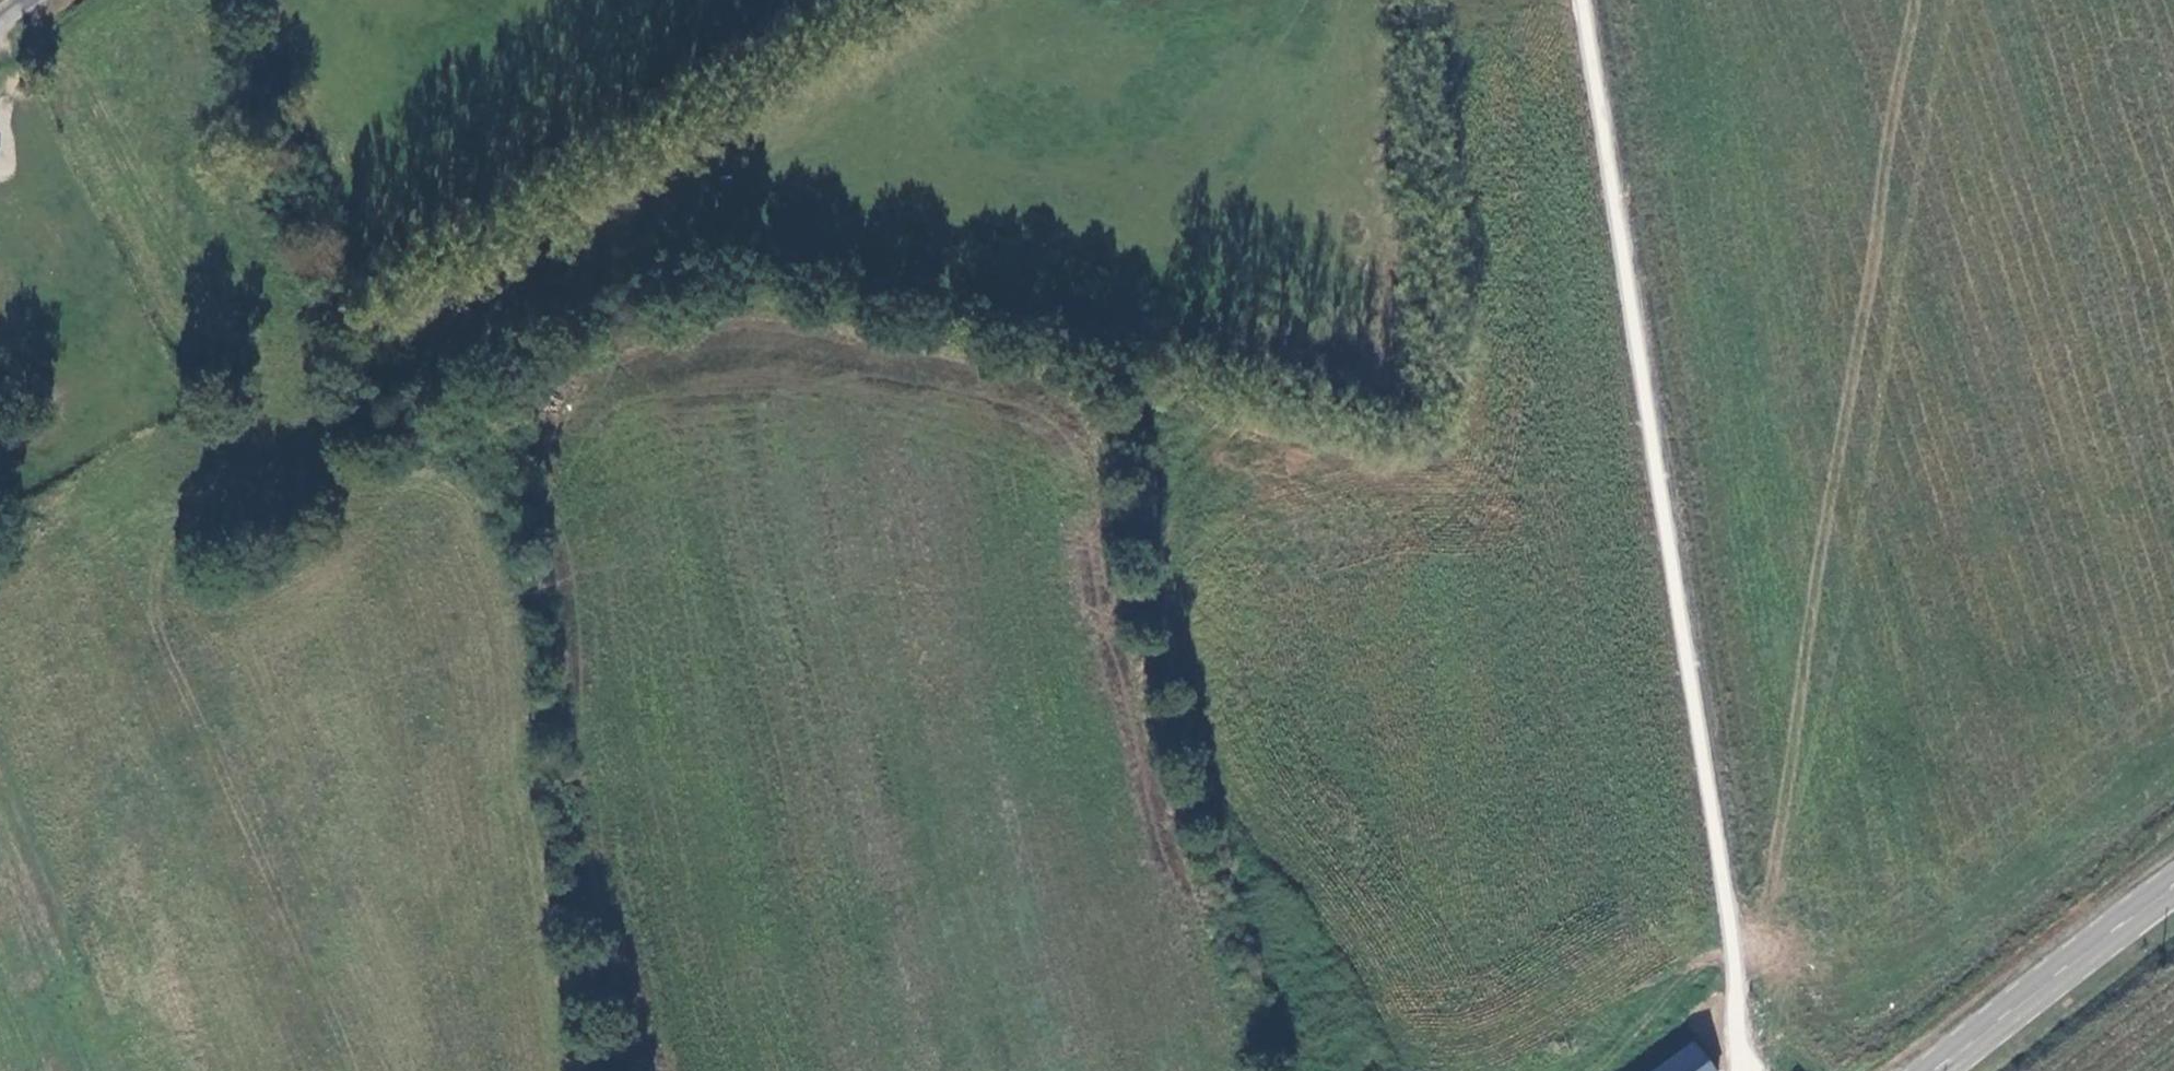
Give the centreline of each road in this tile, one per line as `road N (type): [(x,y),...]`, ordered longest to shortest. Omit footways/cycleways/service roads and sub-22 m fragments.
road 1 (secondary): [(1935,1070),(2173,890)]

